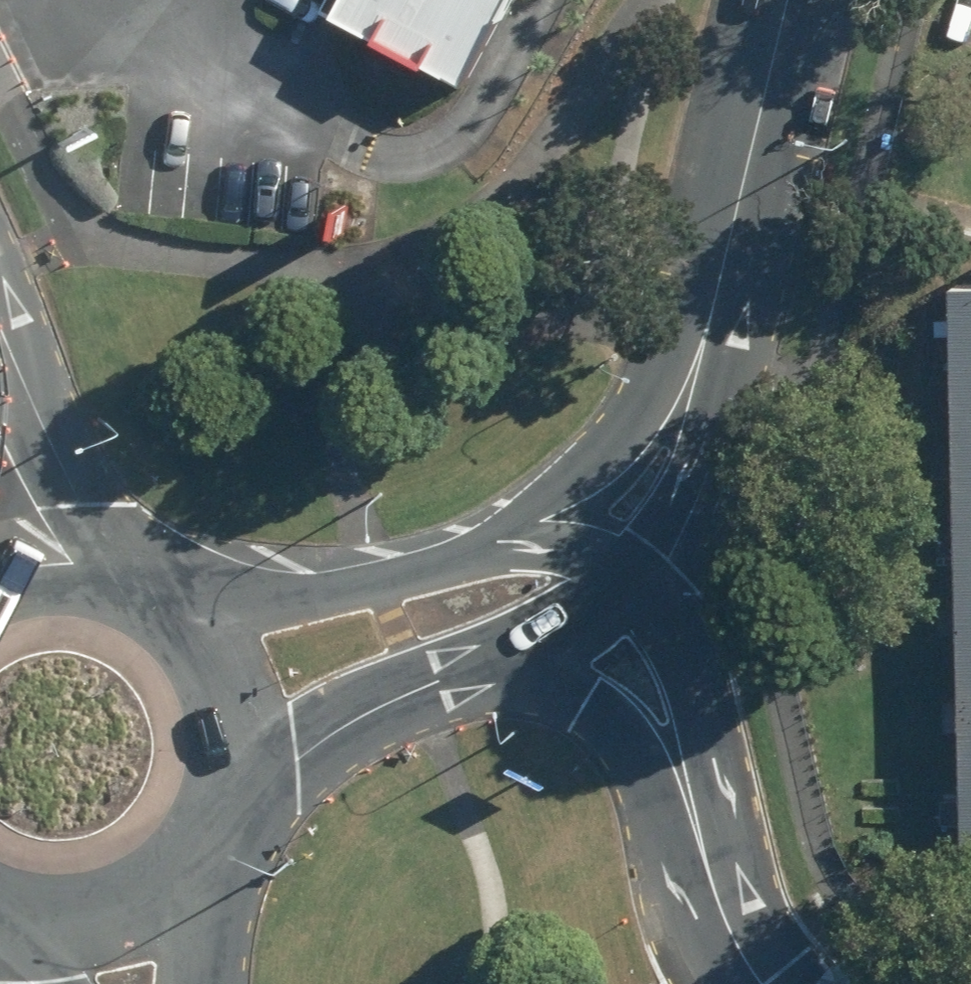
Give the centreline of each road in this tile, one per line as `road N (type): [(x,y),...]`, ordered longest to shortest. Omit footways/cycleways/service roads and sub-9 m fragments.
road 1 (secondary): [(699,365),(787,0)]
road 2 (secondary): [(485,663),(361,717),(195,839)]
road 3 (secondary): [(456,561),(584,473),(699,365)]
road 4 (primary): [(0,333),(130,601)]
road 5 (secondary): [(171,623),(265,609),(456,561)]
road 6 (tertiary): [(689,799),(590,698),(547,676),(485,663)]
road 7 (secondary): [(699,365),(707,437),(697,504),(666,560),(639,583)]
road 8 (tertiary): [(639,583),(677,632),(704,692),(704,742),(689,799)]
road 9 (primary): [(171,623),(201,665),(220,718),(219,777),(195,839)]
road 10 (tertiary): [(768,983),(741,950),(689,799)]
road 11 (primary): [(182,855),(111,904),(55,912),(0,902)]
road 12 (tertiary): [(456,561),(530,548),(582,552),(639,583)]
road 13 (secondary): [(639,583),(485,663)]
road 14 (primary): [(0,593),(61,582),(130,601)]
road 15 (primary): [(182,855),(180,983)]

